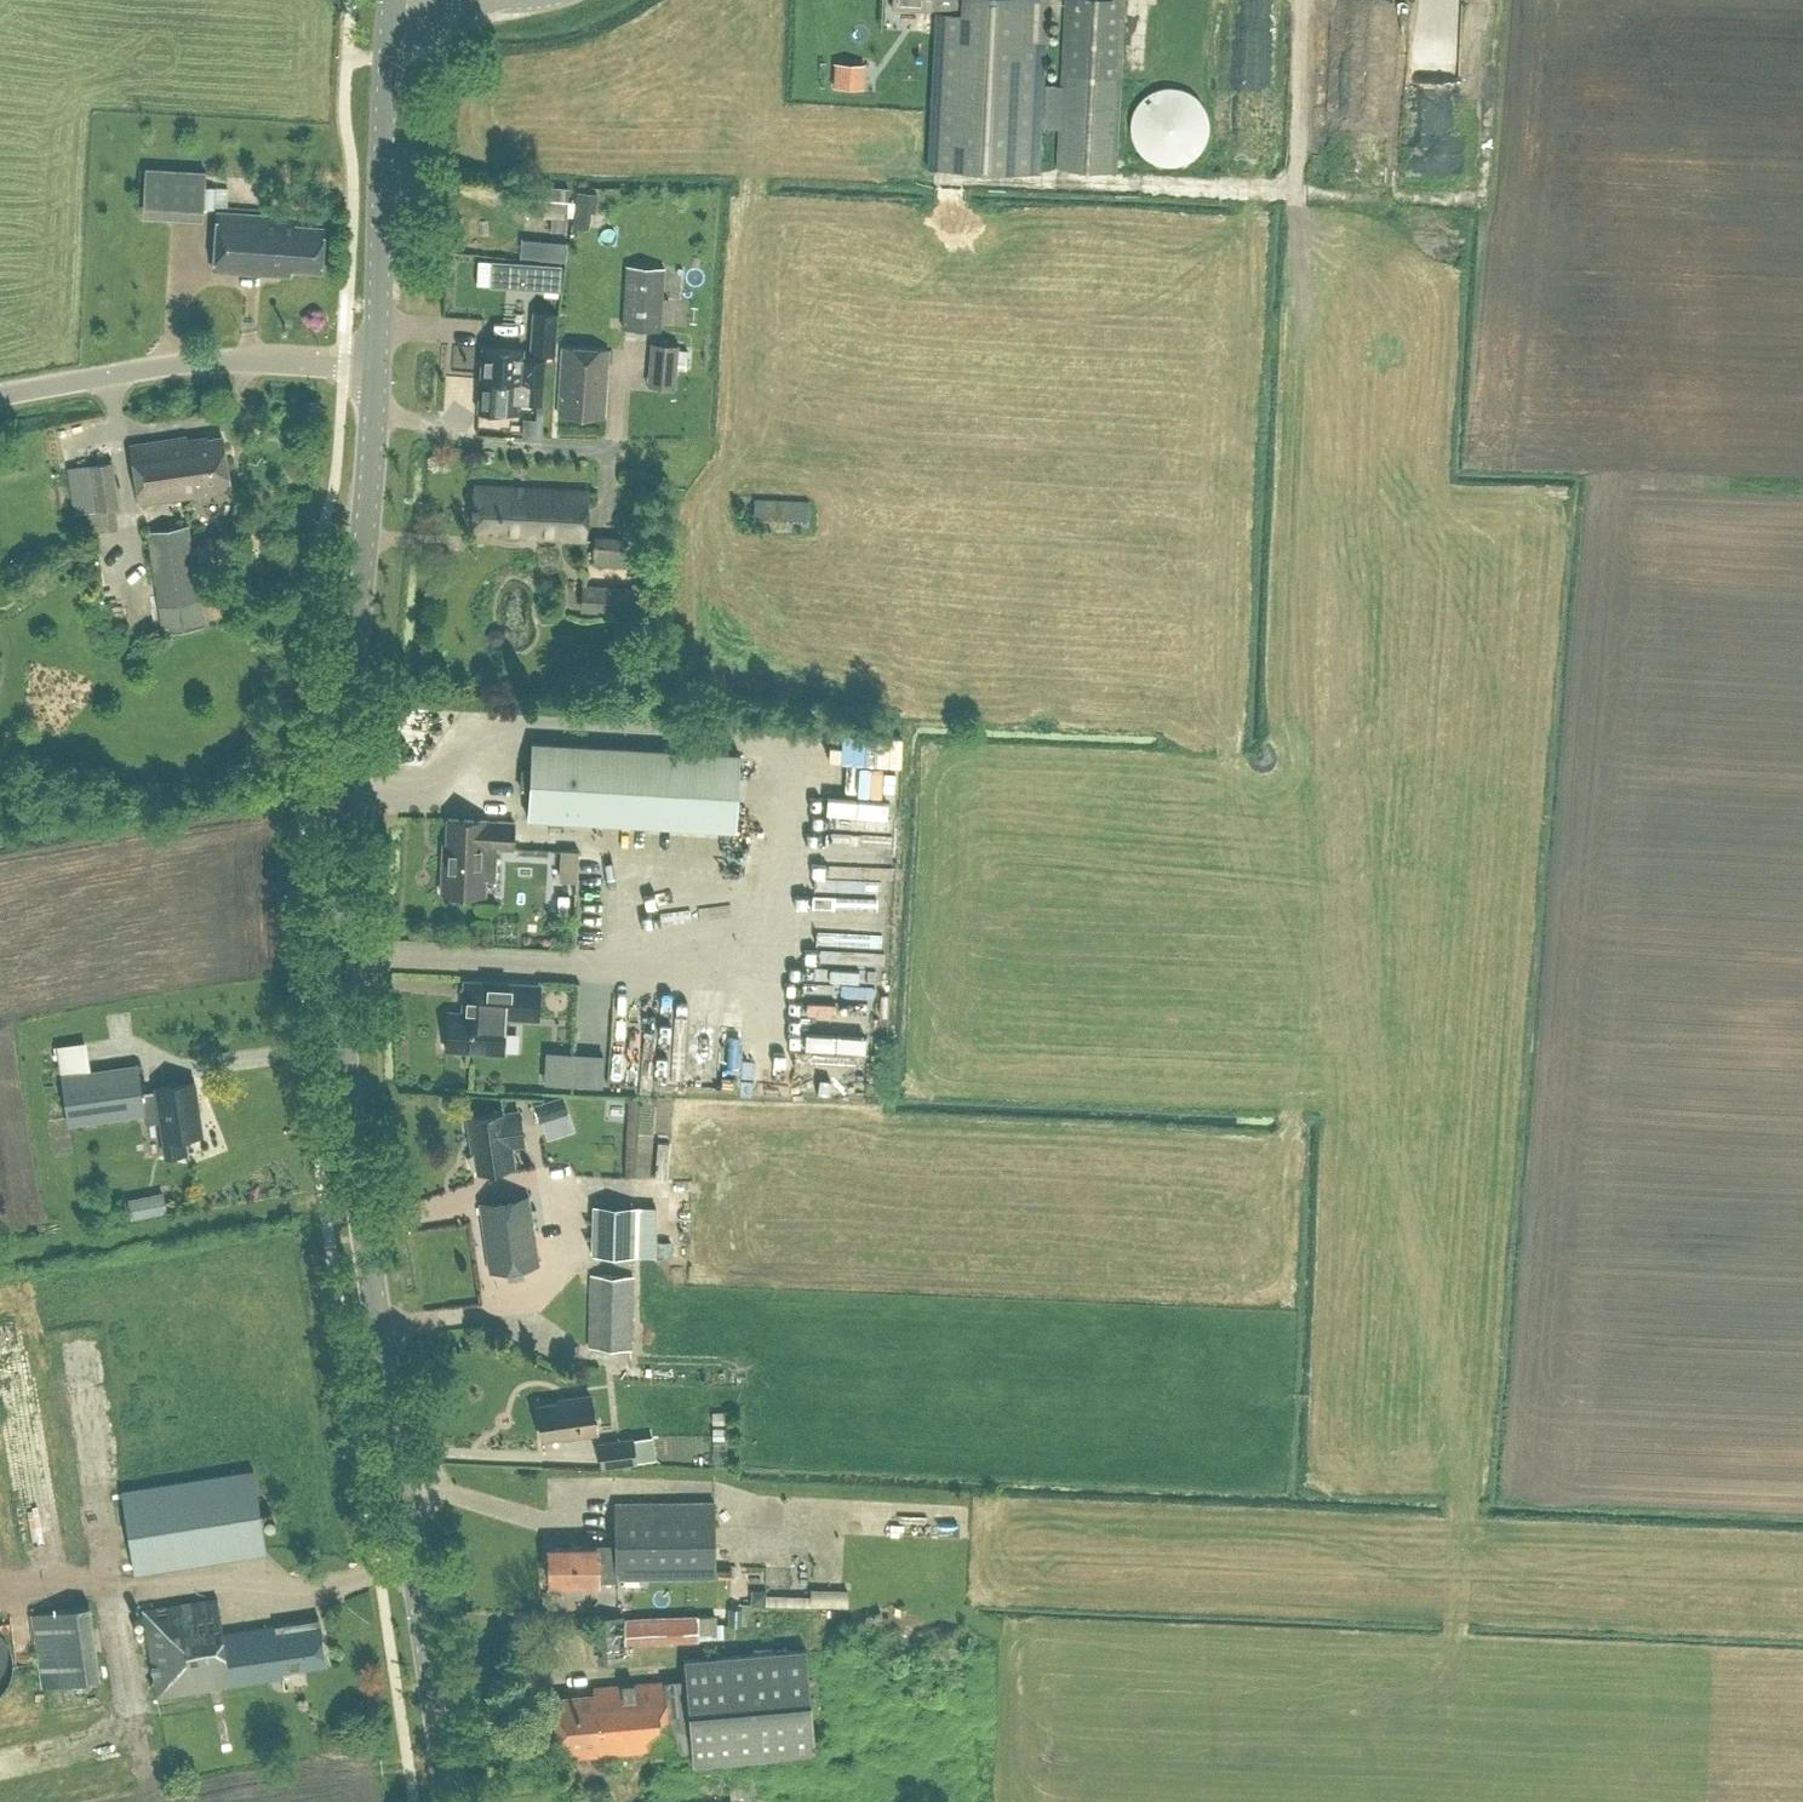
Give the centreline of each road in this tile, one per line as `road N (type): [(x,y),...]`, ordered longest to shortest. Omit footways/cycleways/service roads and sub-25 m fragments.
road 1 (tertiary): [(451,1801),(359,1191),(331,954),(374,366)]
road 2 (unclassified): [(0,393),(203,360),(374,366)]
road 3 (tertiary): [(374,366),(392,0)]
road 4 (track): [(0,1258),(324,1197)]

